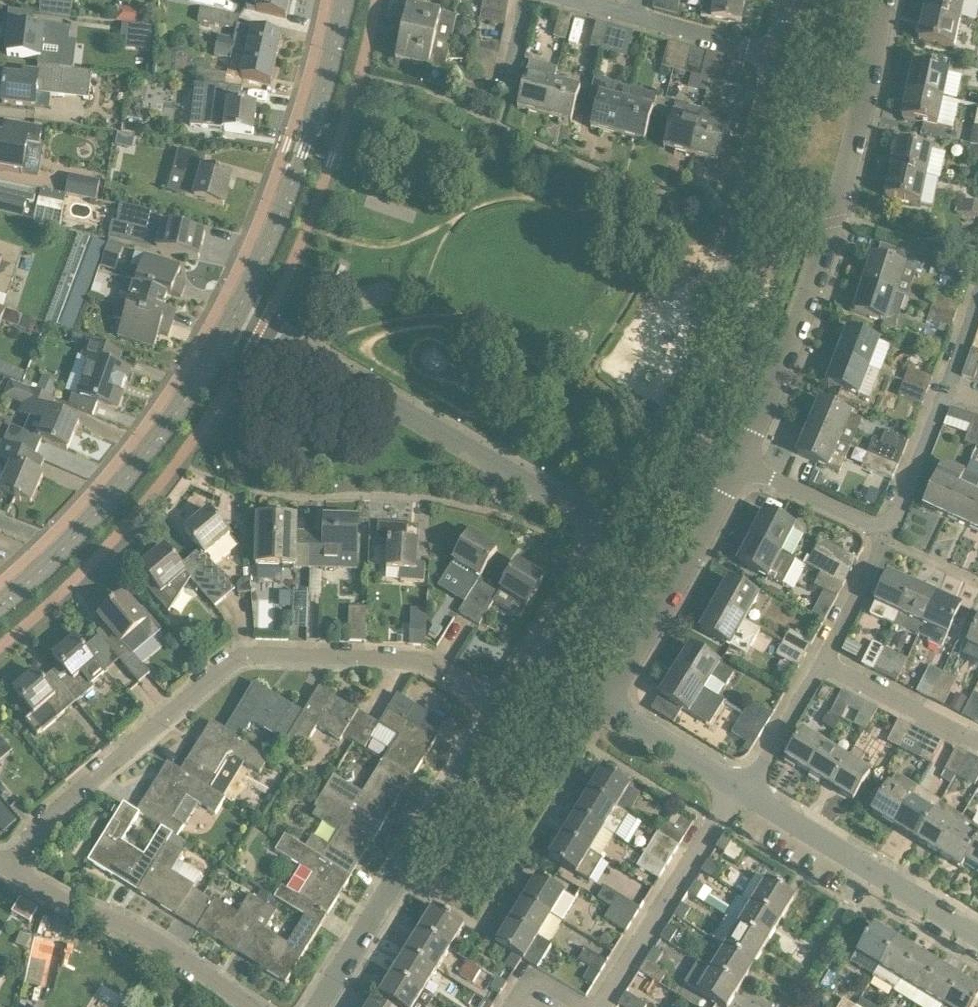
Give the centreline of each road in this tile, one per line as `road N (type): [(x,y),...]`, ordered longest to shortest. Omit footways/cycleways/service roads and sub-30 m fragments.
road 1 (residential): [(5,872),(231,661),(265,651),(391,659),(422,668),(487,717)]
road 2 (residential): [(517,663),(606,534),(240,314)]
road 3 (residential): [(741,465),(833,218),(880,0)]
road 4 (residential): [(317,1006),(487,717)]
road 5 (tertiary): [(240,314),(283,217),(346,0)]
road 6 (tertiary): [(62,550),(155,447),(240,314)]
road 7 (residential): [(599,712),(741,465)]
road 8 (residential): [(977,941),(742,791)]
road 9 (residential): [(246,1006),(156,945),(5,872)]
road 10 (residential): [(598,1006),(742,791)]
road 11 (residential): [(819,669),(977,750)]
road 12 (residential): [(739,218),(779,57)]
road 13 (residential): [(742,791),(599,712)]
road 14 (residential): [(779,57),(628,13)]
road 15 (residential): [(819,669),(884,527)]
road 16 (residential): [(884,527),(741,465)]
road 17 (residential): [(884,527),(897,514),(945,389)]
road 18 (residential): [(742,791),(819,669)]

